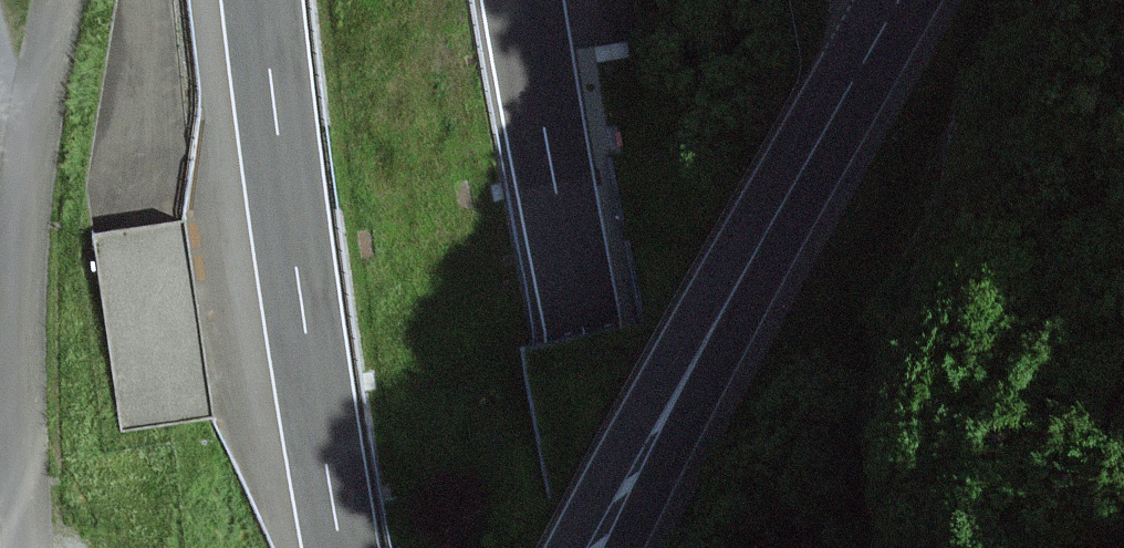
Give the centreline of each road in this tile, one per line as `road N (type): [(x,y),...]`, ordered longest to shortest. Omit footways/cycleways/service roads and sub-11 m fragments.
road 1 (primary): [(900,0),(597,547)]
road 2 (motorway): [(625,547),(523,0)]
road 3 (motorway): [(264,0),(342,547)]

